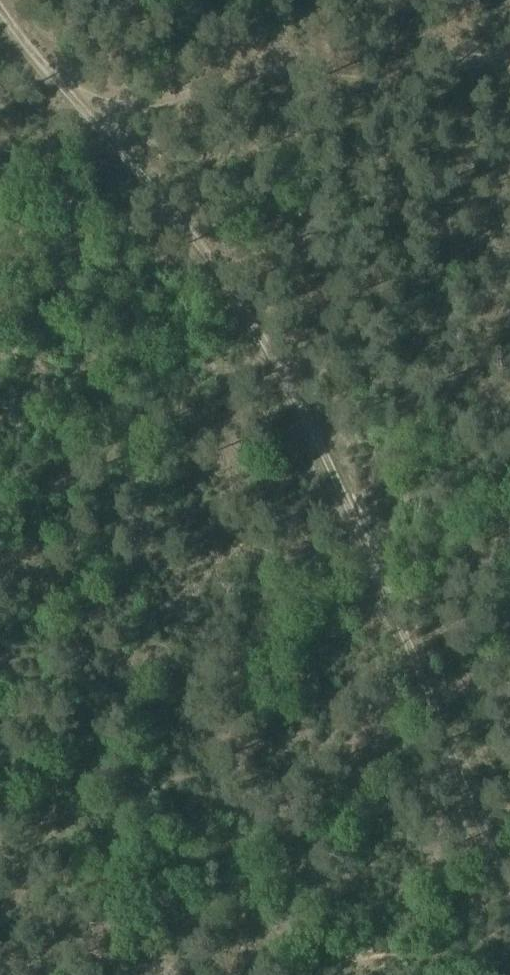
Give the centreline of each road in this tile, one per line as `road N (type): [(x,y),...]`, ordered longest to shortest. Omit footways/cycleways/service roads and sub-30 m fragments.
road 1 (track): [(0,28),(50,95),(137,172),(187,231),(271,358),(370,551),(509,878)]
road 2 (track): [(326,457),(242,523),(135,685),(0,934)]
road 3 (track): [(50,95),(186,108),(276,62),(331,50),(509,65)]

